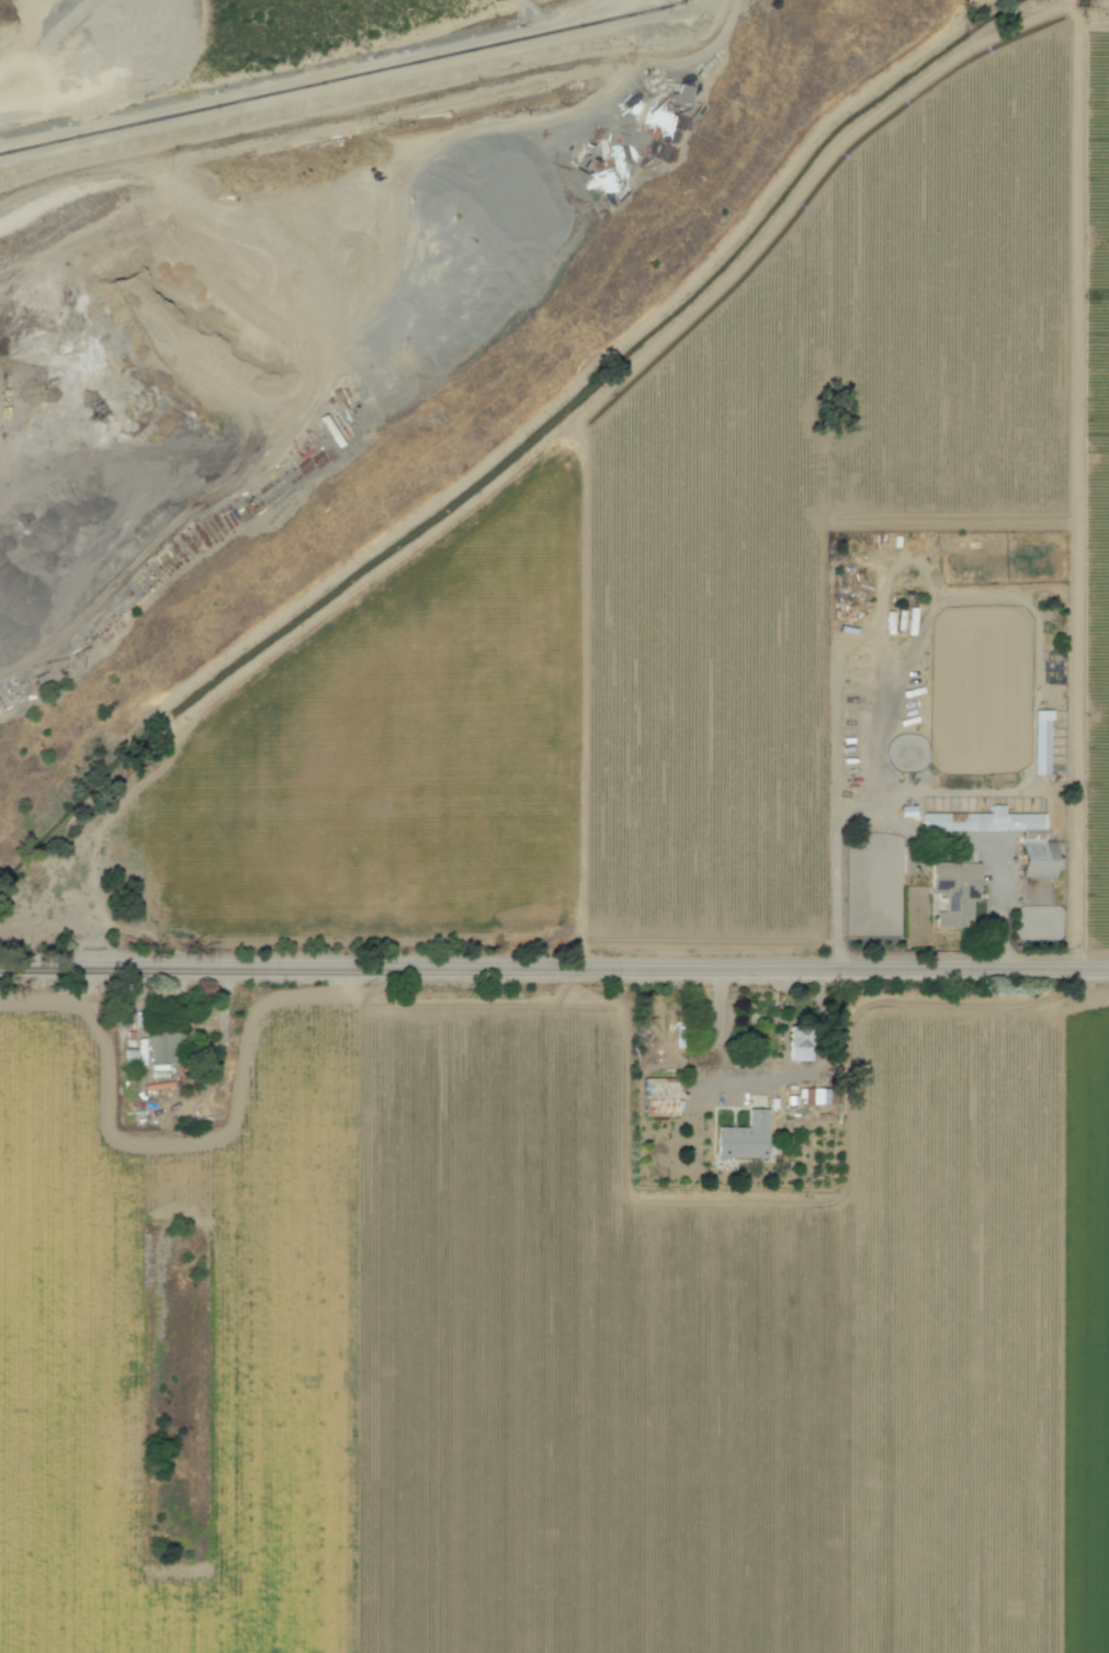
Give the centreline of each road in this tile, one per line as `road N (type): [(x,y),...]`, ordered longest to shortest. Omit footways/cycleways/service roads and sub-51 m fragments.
road 1 (tertiary): [(0,970),(1108,972)]

